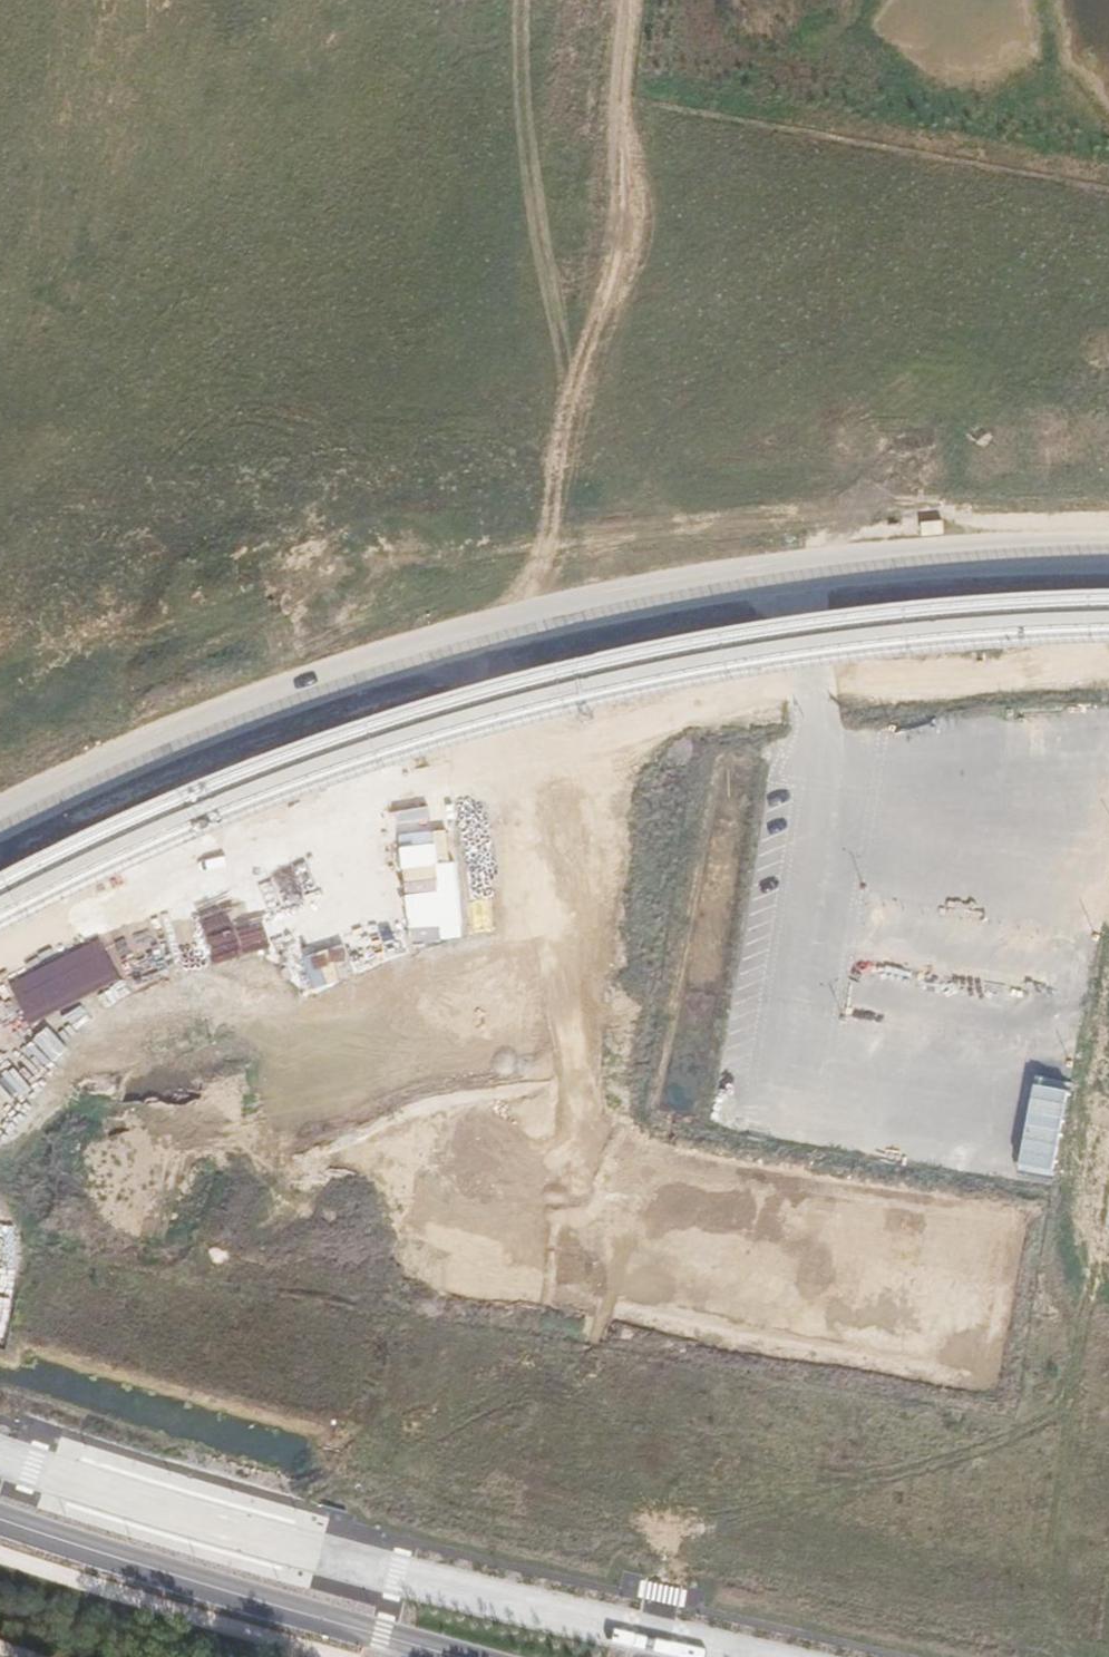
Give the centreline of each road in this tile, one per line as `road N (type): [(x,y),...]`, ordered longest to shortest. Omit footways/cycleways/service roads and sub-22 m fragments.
road 1 (tertiary): [(0,821),(271,702),(528,619),(830,564),(1108,549)]
road 2 (track): [(528,619),(619,0)]
road 3 (secondary): [(0,1519),(467,1656)]

